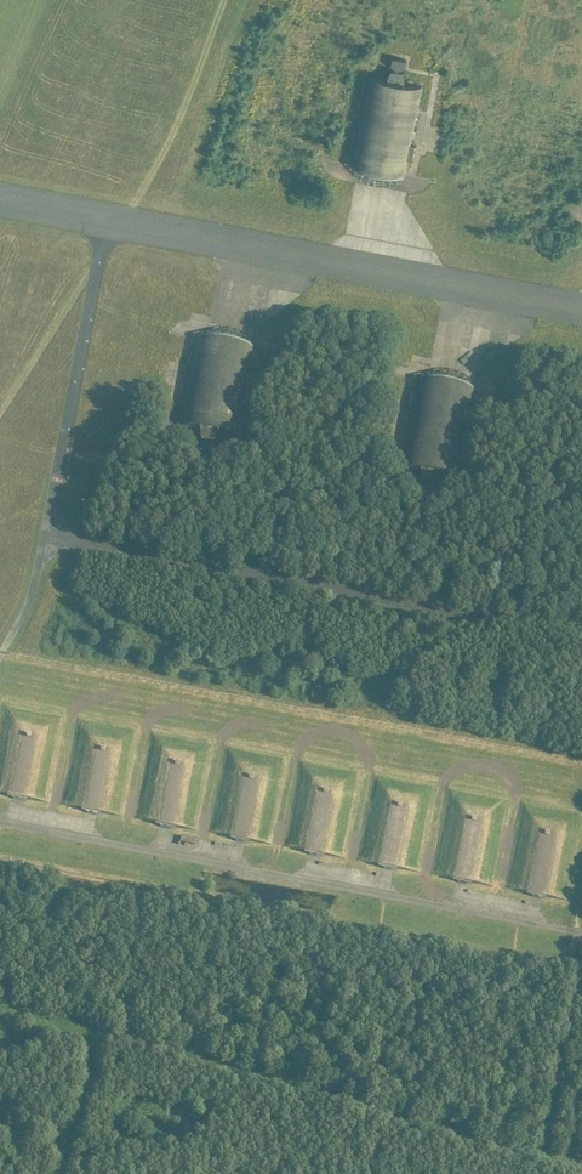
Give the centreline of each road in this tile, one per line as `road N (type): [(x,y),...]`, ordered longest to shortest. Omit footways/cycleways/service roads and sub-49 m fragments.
road 1 (unclassified): [(581,930),(0,820)]
road 2 (unclassified): [(59,528),(94,547),(581,632)]
road 3 (unclassified): [(107,221),(57,480),(59,528)]
road 4 (unclassified): [(0,656),(59,528)]

